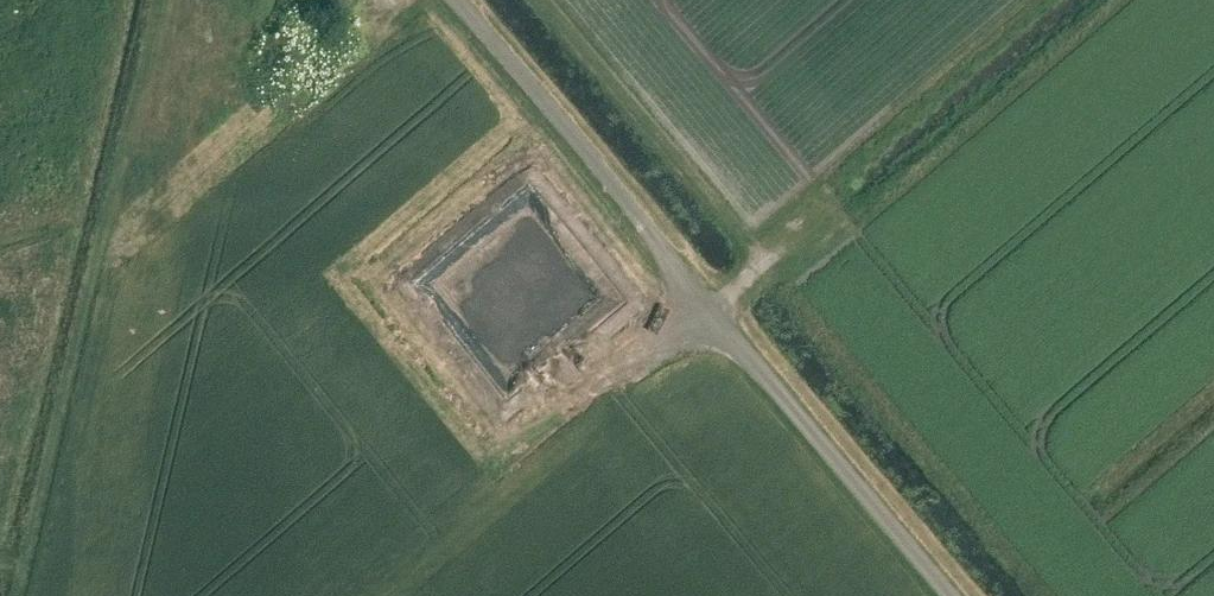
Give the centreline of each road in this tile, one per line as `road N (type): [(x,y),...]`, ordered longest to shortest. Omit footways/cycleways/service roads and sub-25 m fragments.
road 1 (track): [(163,0),(24,595)]
road 2 (track): [(459,0),(712,309)]
road 3 (track): [(953,595),(712,309)]

